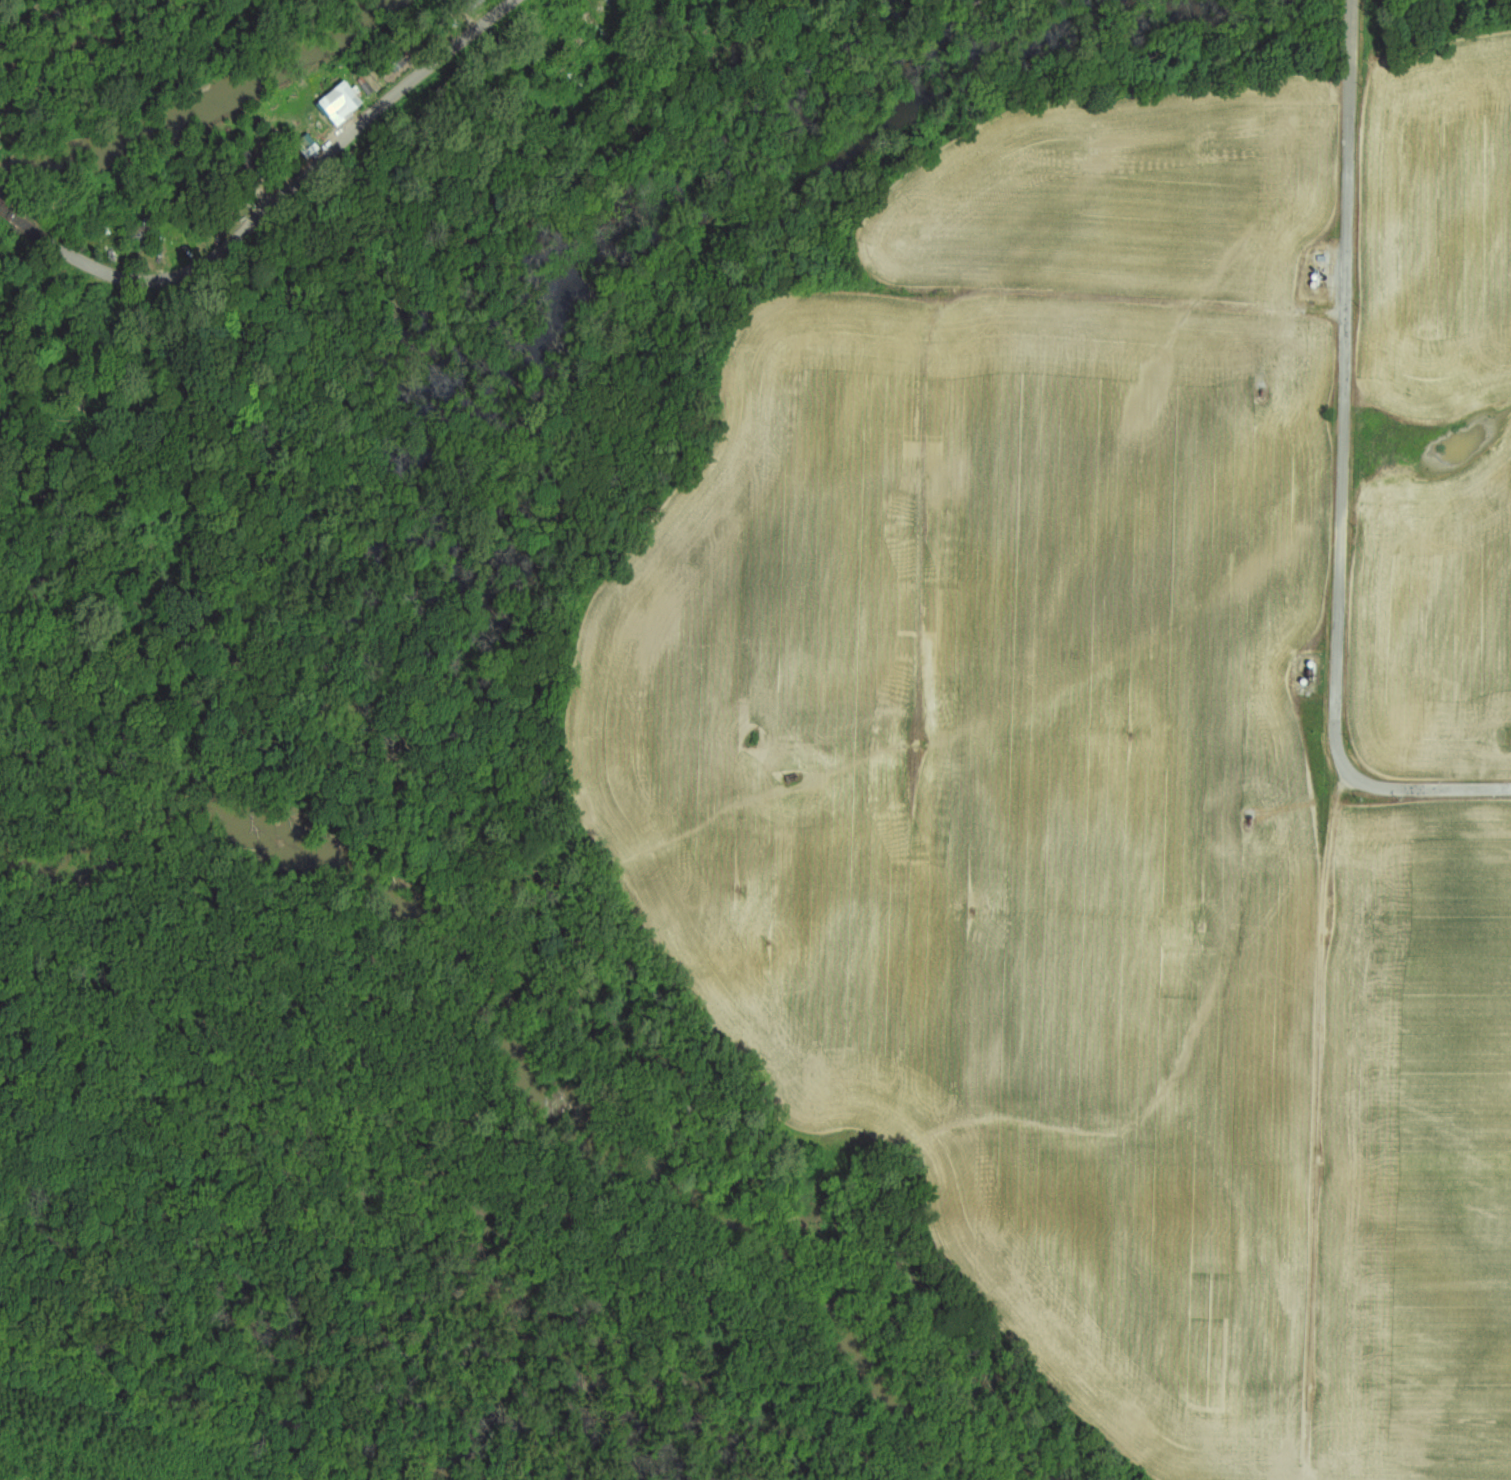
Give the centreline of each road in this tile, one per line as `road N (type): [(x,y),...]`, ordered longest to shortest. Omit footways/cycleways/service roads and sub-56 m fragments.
road 1 (residential): [(1510,786),(1381,783),(1355,772),(1338,745),(1349,0)]
road 2 (residential): [(515,0),(397,92),(241,235),(192,267),(127,276),(28,230)]

